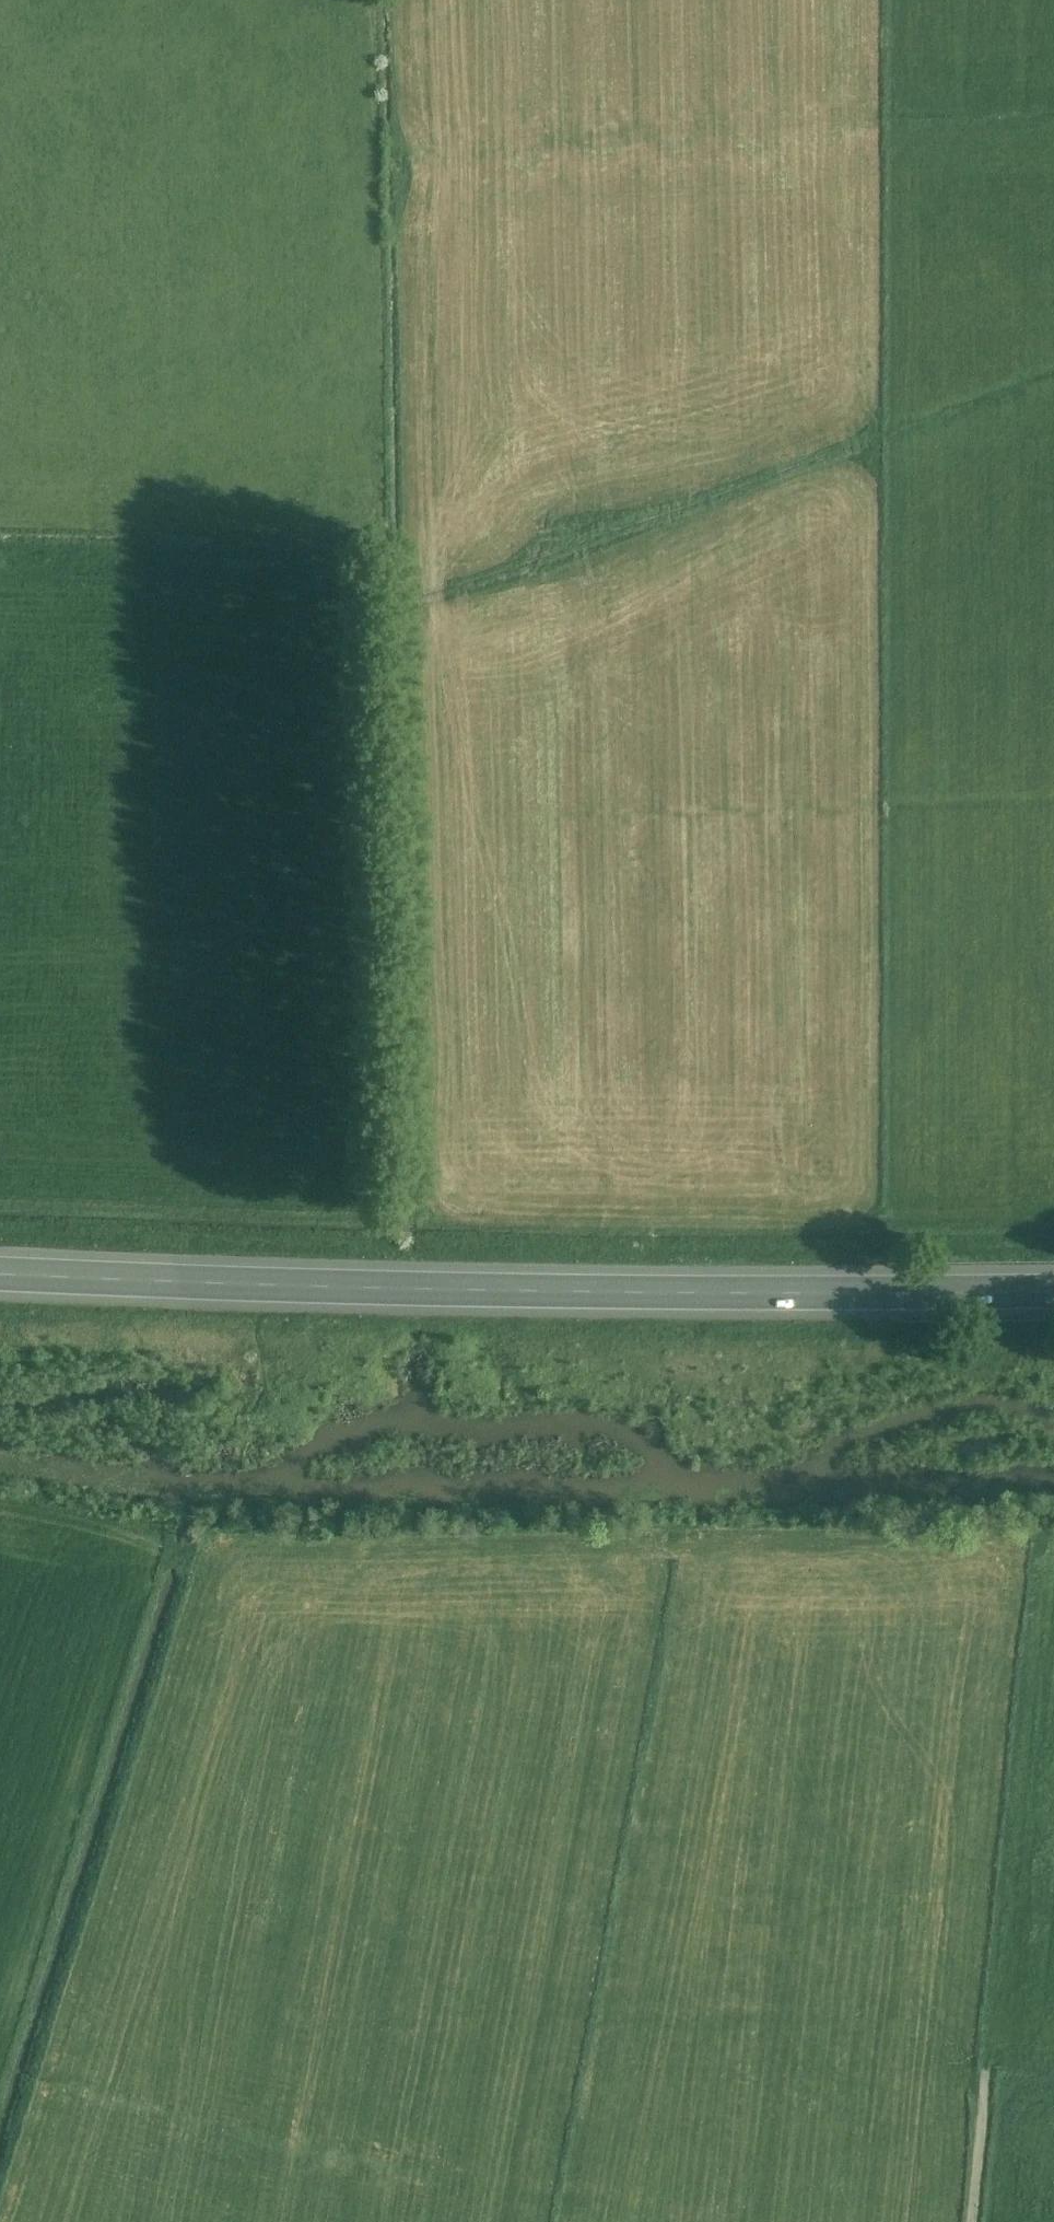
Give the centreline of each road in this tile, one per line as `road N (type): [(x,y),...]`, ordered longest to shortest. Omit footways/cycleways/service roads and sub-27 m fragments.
road 1 (primary): [(1053,1291),(620,1291),(0,1273)]
road 2 (track): [(987,2069),(971,2221)]

